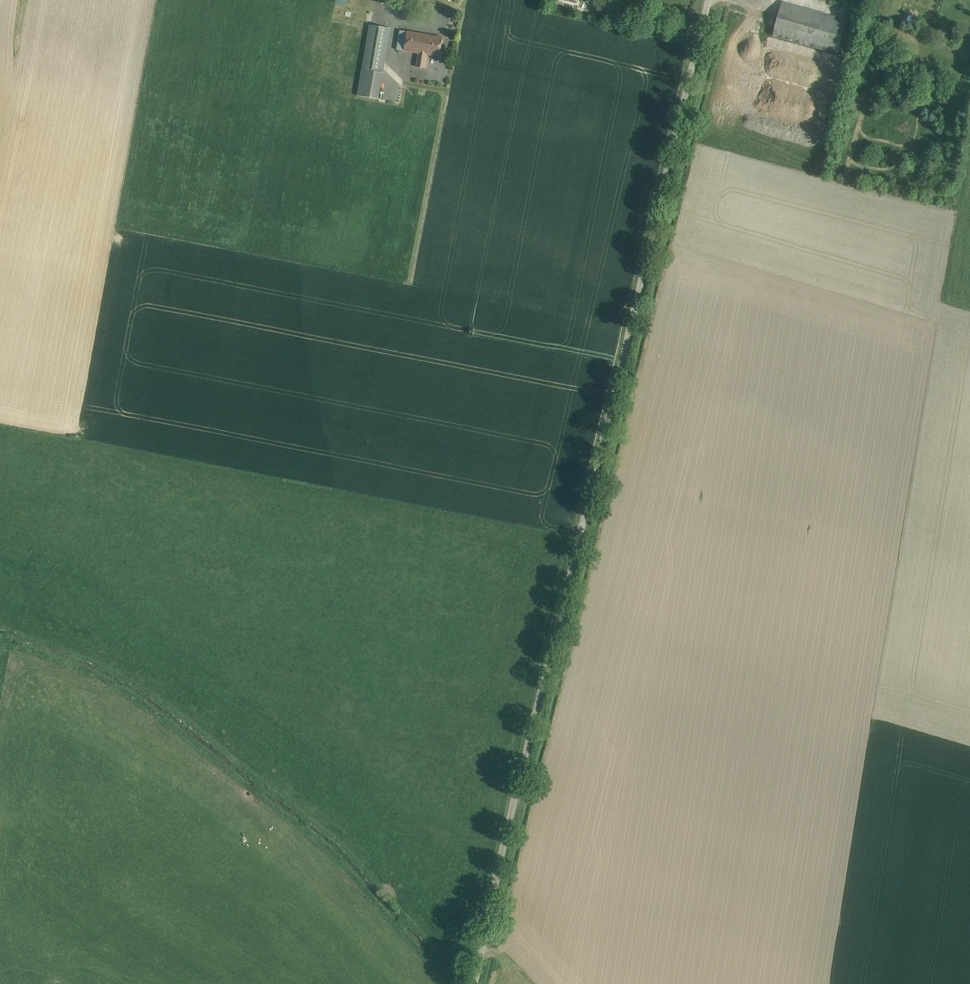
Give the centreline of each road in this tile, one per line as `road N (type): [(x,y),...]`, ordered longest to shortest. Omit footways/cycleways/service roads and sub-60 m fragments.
road 1 (unclassified): [(476,983),(708,0)]

